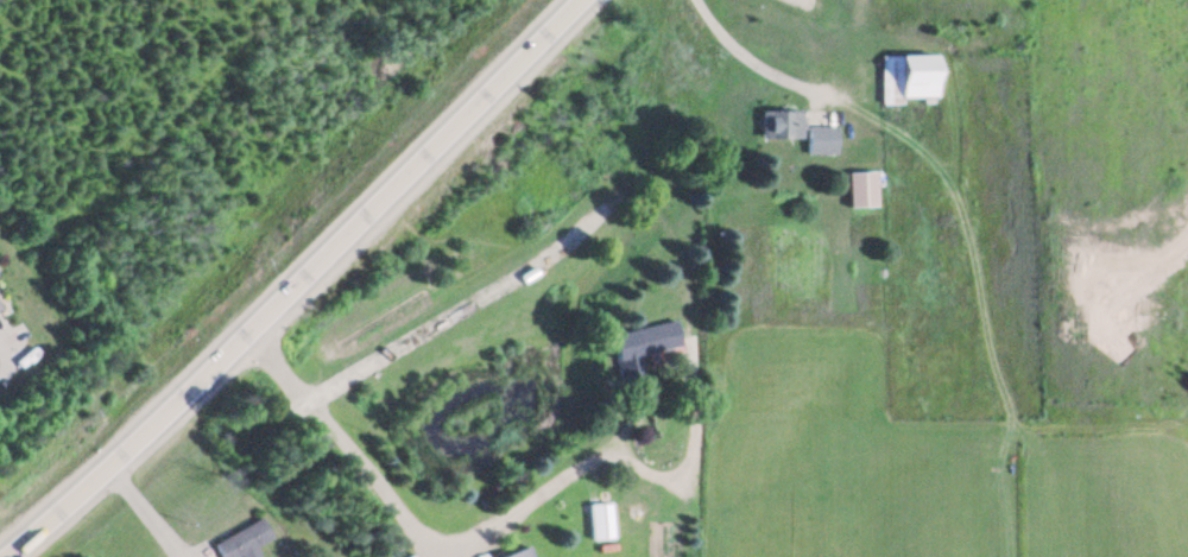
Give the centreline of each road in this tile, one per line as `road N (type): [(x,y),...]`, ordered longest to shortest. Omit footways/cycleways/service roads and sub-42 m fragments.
road 1 (primary): [(10,556),(172,411),(584,0)]

